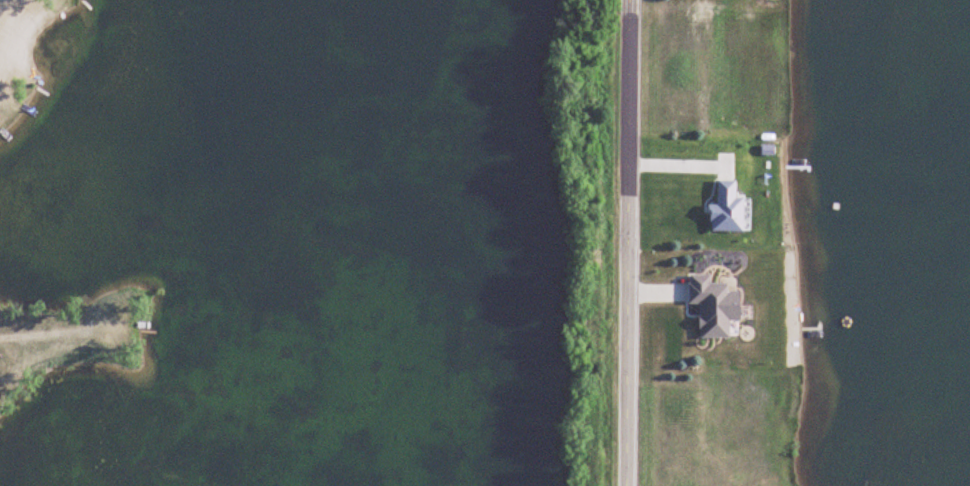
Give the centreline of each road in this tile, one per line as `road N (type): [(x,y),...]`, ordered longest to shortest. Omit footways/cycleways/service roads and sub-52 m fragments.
road 1 (residential): [(626,485),(631,0)]

